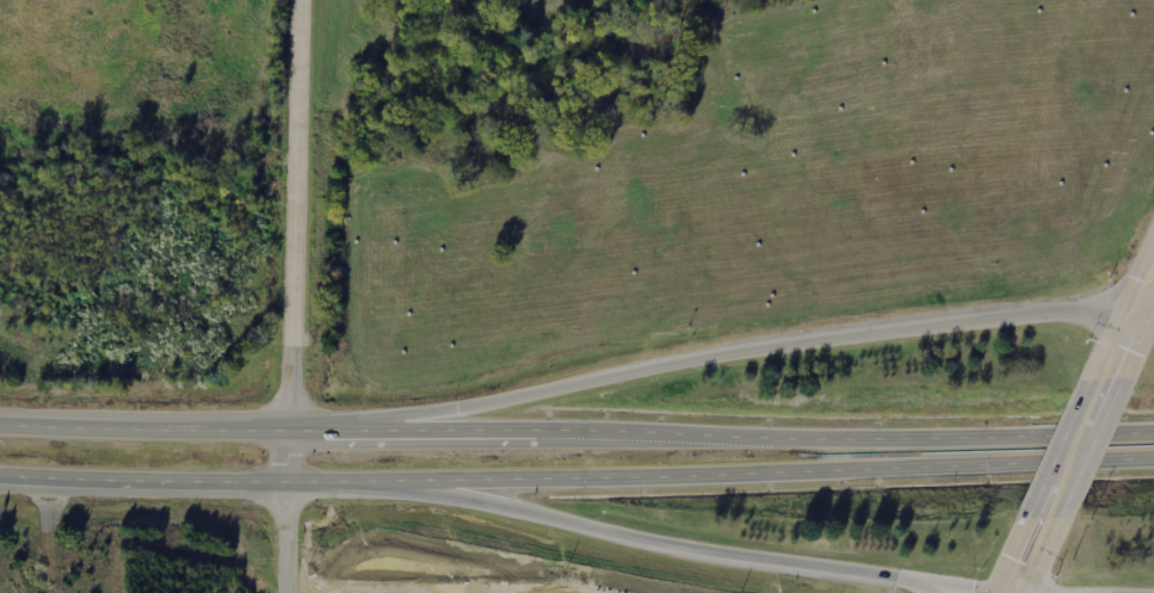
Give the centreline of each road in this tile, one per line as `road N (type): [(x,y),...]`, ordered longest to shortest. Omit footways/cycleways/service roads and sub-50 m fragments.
road 1 (trunk): [(1153,298),(1090,298),(686,360),(379,430)]
road 2 (trunk): [(1153,433),(829,440),(379,430)]
road 3 (trunk): [(390,482),(681,549),(813,569),(1005,592),(1153,592)]
road 4 (trunk): [(390,482),(1153,459)]
road 5 (tertiary): [(285,592),(297,0)]
road 6 (trunk): [(0,476),(390,482)]
road 7 (trunk): [(379,430),(0,426)]
road 8 (trunk): [(1037,519),(1097,381)]

